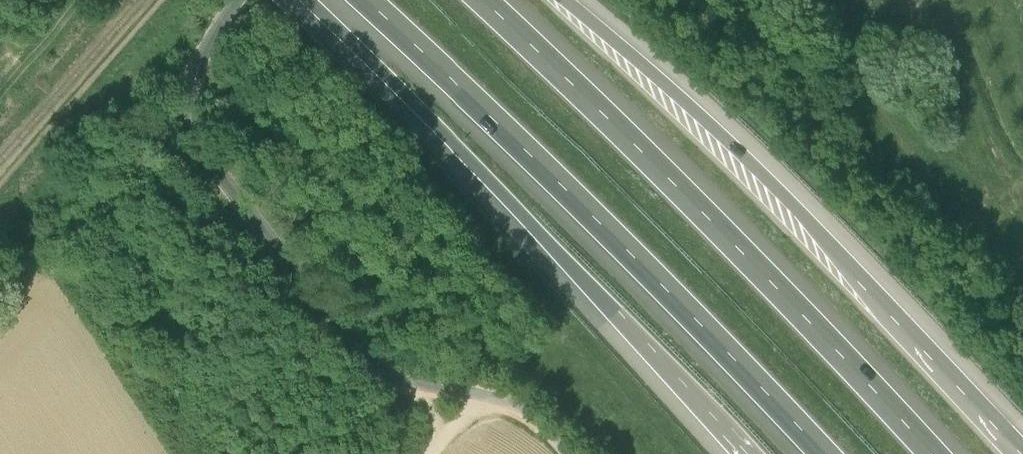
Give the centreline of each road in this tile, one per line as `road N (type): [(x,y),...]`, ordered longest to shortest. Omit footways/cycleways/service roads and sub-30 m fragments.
road 1 (motorway): [(941,453),(812,311),(487,0)]
road 2 (motorway): [(365,0),(819,453)]
road 3 (motorway): [(1022,444),(744,156),(565,0)]
road 4 (motorway): [(308,0),(566,260),(740,453)]

